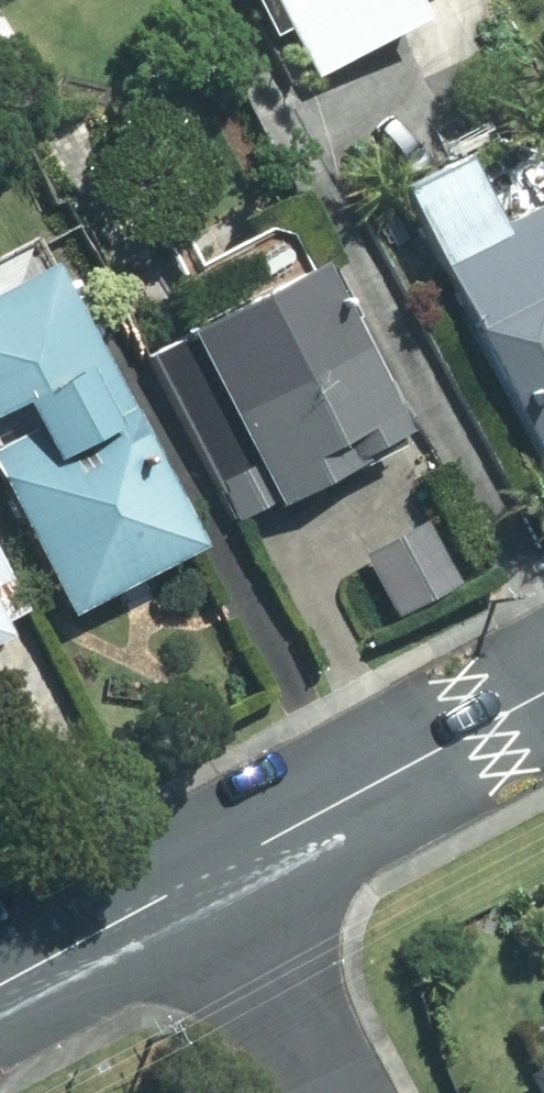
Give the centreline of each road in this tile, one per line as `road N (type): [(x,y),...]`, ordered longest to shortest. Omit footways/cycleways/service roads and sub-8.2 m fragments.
road 1 (tertiary): [(543,693),(207,883)]
road 2 (residential): [(320,1092),(207,883)]
road 3 (tertiary): [(207,883),(0,992)]

